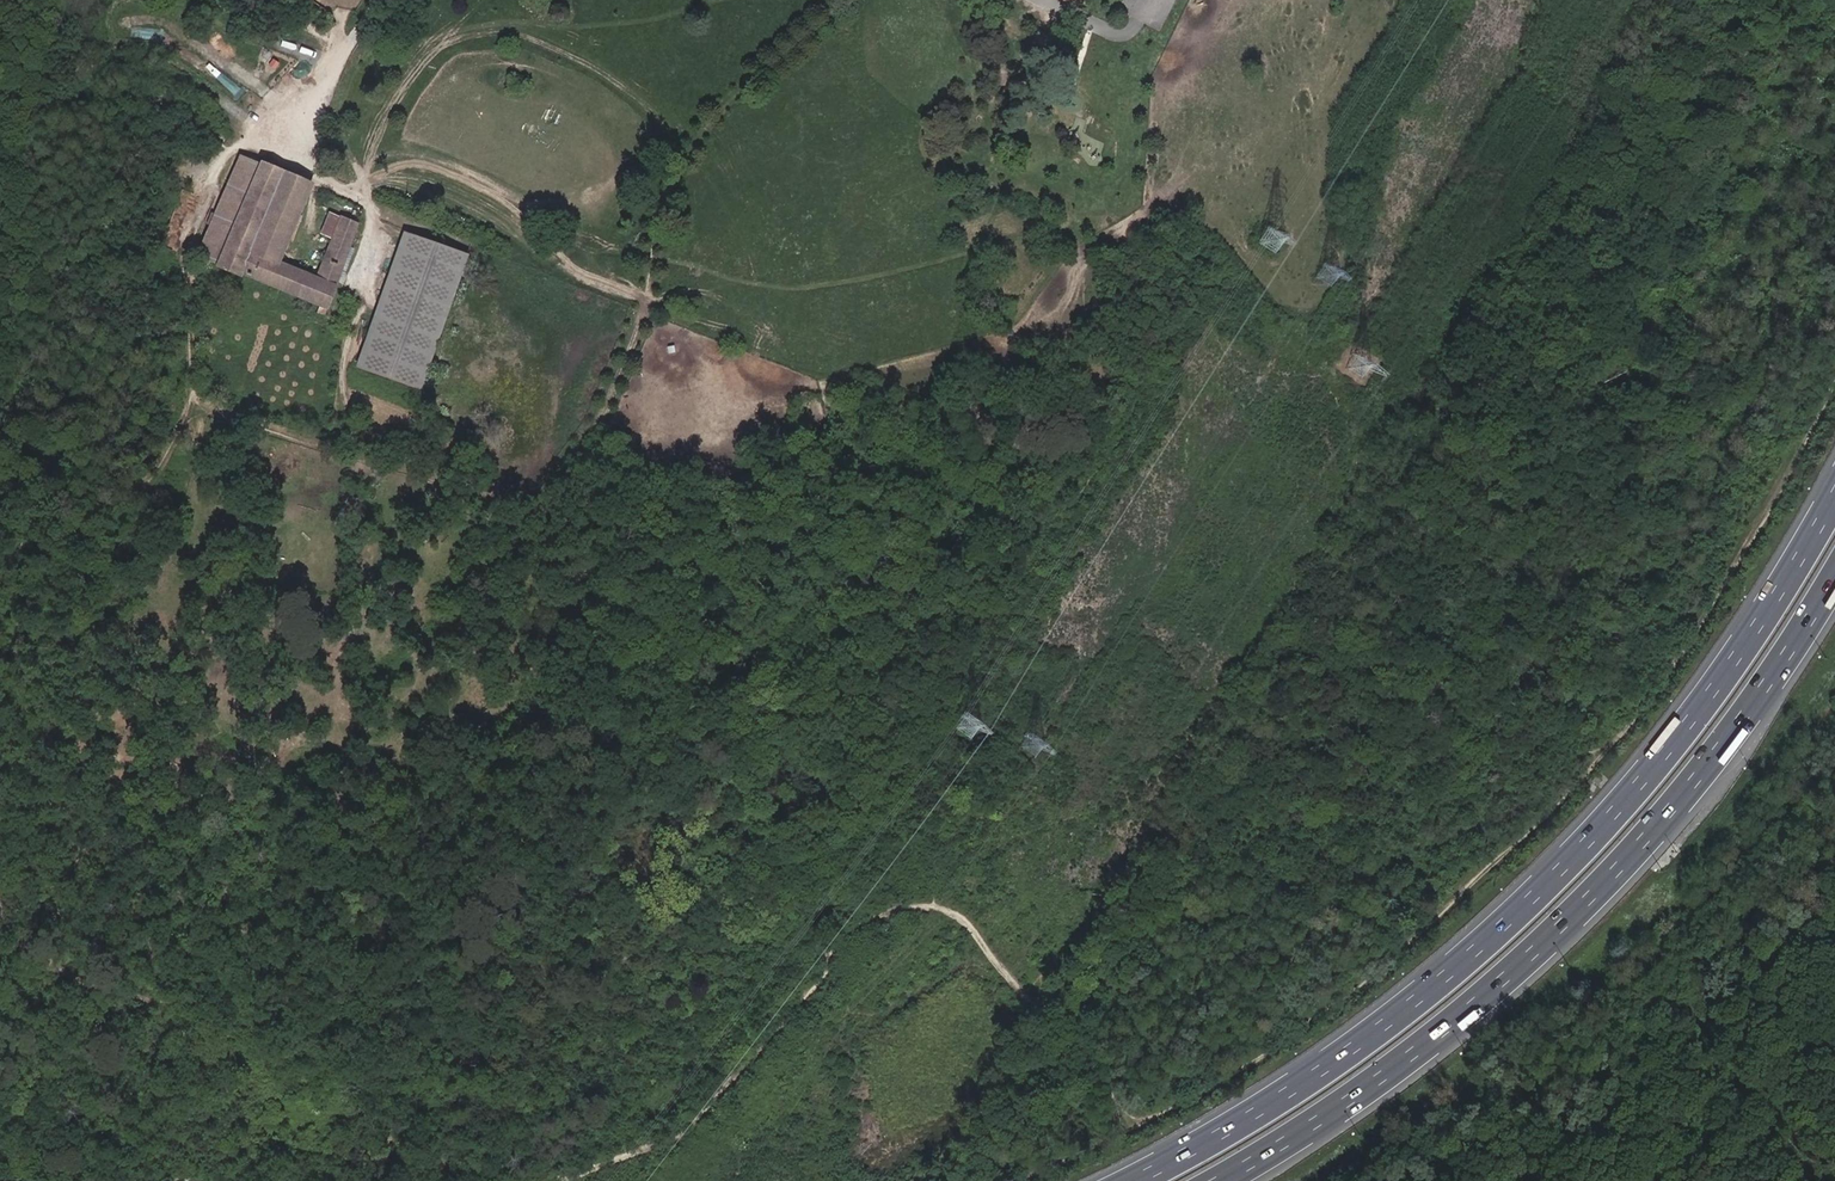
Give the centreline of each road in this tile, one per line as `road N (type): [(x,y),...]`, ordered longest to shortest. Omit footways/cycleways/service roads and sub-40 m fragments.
road 1 (trunk): [(1834,496),(1722,678),(1631,796),(1532,900),(1322,1068),(1133,1180)]
road 2 (trunk): [(1219,1180),(1343,1105),(1551,936),(1665,817),(1777,671),(1834,579)]
road 3 (unclassified): [(388,0),(280,112)]

